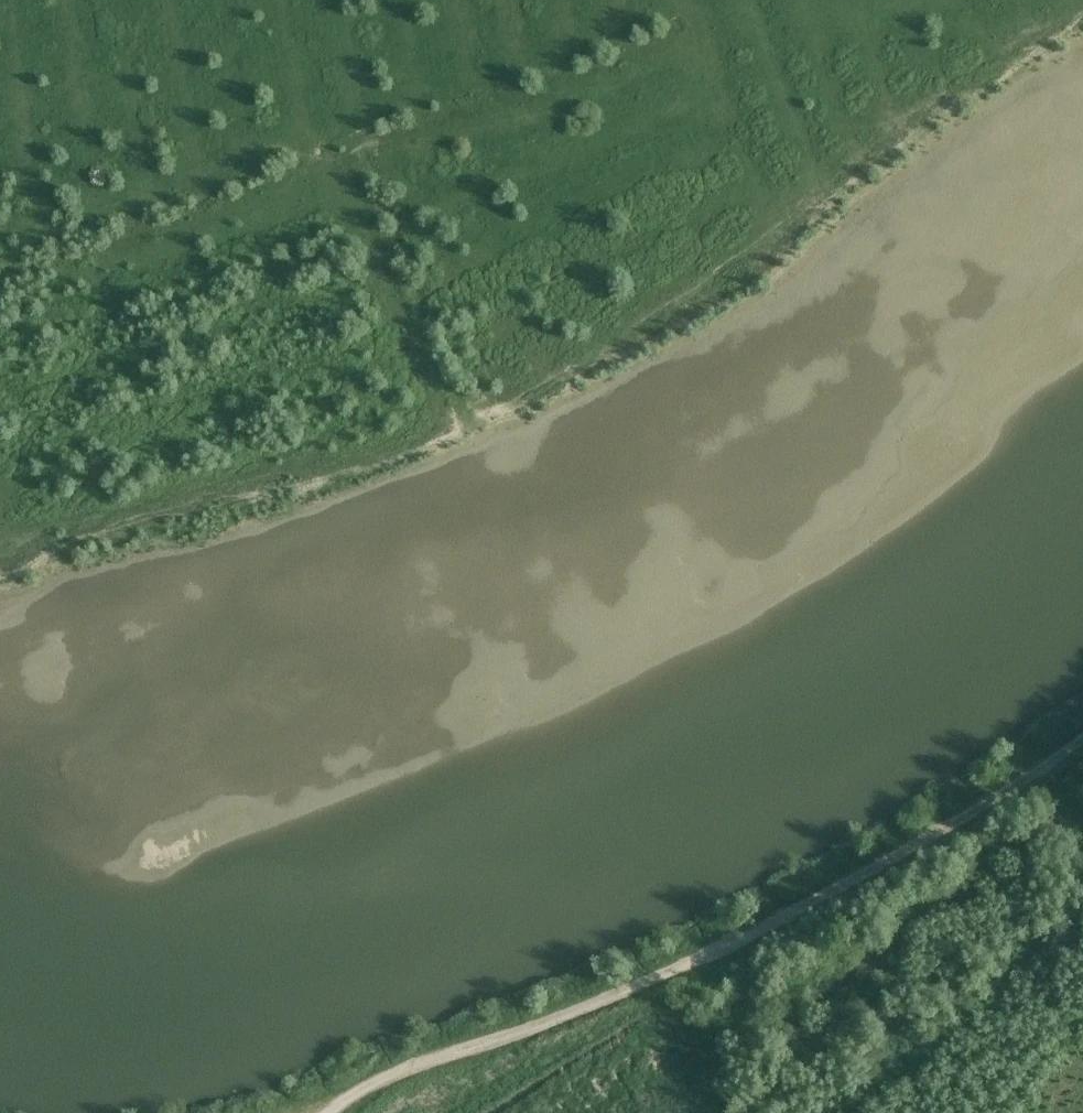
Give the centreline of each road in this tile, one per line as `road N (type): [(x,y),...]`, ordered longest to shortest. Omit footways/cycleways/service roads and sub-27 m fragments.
road 1 (track): [(1037,774),(757,933),(345,1099),(329,1112)]

